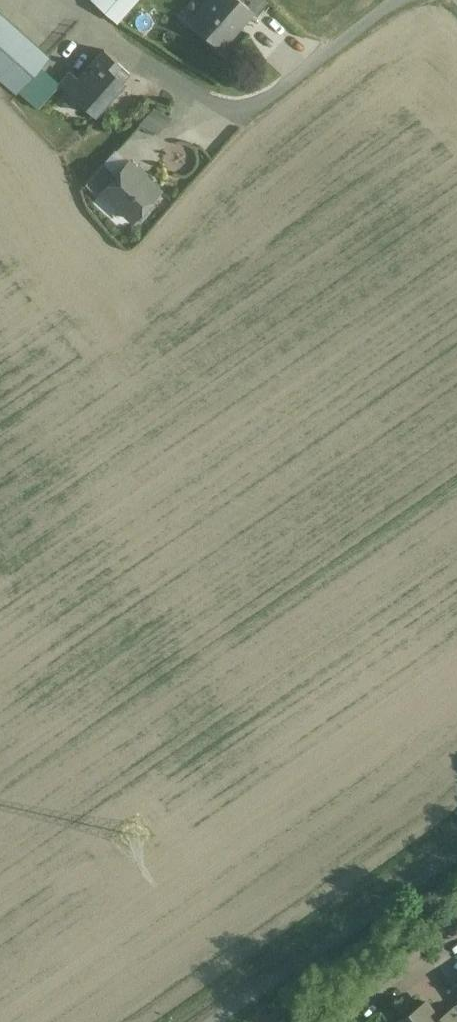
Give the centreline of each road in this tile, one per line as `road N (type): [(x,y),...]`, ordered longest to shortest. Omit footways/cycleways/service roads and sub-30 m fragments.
road 1 (residential): [(348,1021),(456,938)]

